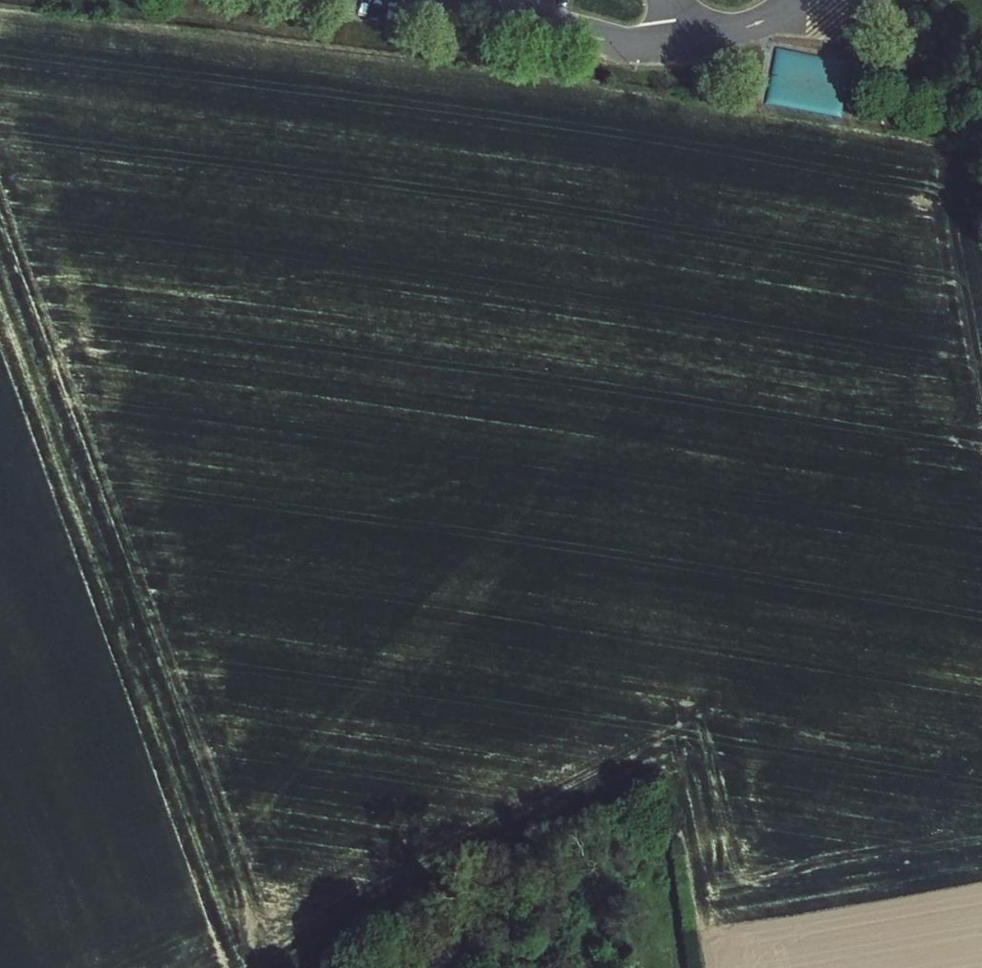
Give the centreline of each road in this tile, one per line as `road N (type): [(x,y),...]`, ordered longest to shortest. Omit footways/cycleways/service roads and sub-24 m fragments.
road 1 (unclassified): [(451,0),(610,47),(679,50),(850,0)]

